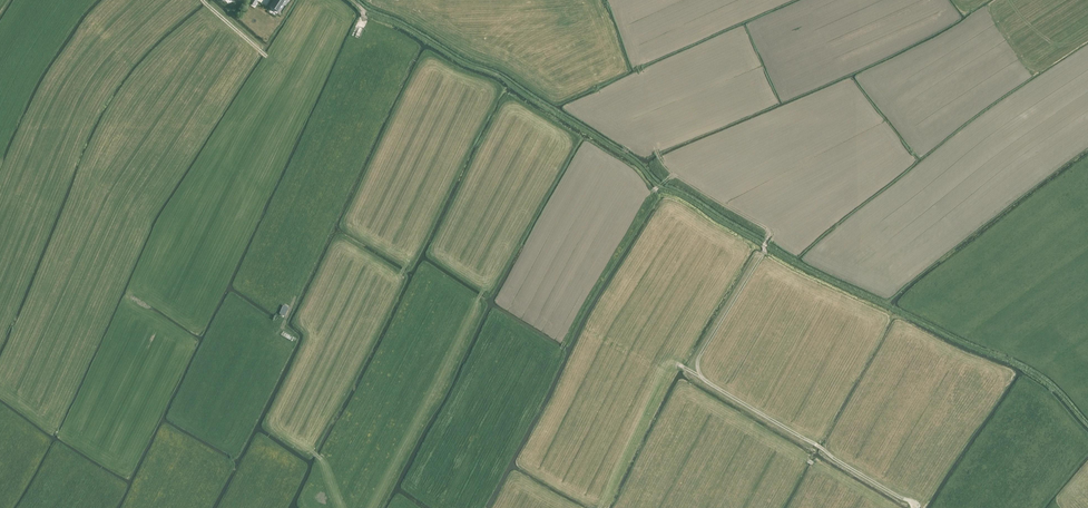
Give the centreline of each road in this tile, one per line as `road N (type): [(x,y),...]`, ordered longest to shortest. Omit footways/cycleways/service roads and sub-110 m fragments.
road 1 (track): [(1087,423),(1044,381),(797,265),(660,186),(628,155),(501,76),(363,9)]
road 2 (track): [(674,175),(772,234),(699,359),(702,375),(916,507)]
road 3 (track): [(710,26),(641,62),(657,151)]
road 4 (track): [(593,12),(595,87),(657,151)]
road 5 (track): [(600,507),(654,395)]

